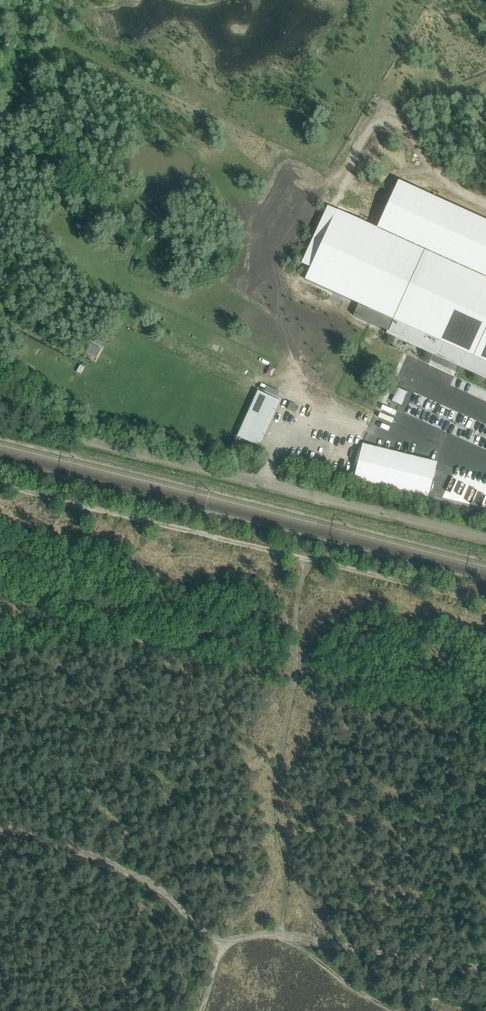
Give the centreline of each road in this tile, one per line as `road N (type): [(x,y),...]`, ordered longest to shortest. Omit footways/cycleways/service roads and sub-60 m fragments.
road 1 (residential): [(485,538),(82,438),(0,388)]
road 2 (track): [(485,592),(0,474)]
road 3 (track): [(485,976),(409,953),(276,933),(212,936)]
road 4 (track): [(212,936),(150,882),(0,835)]

